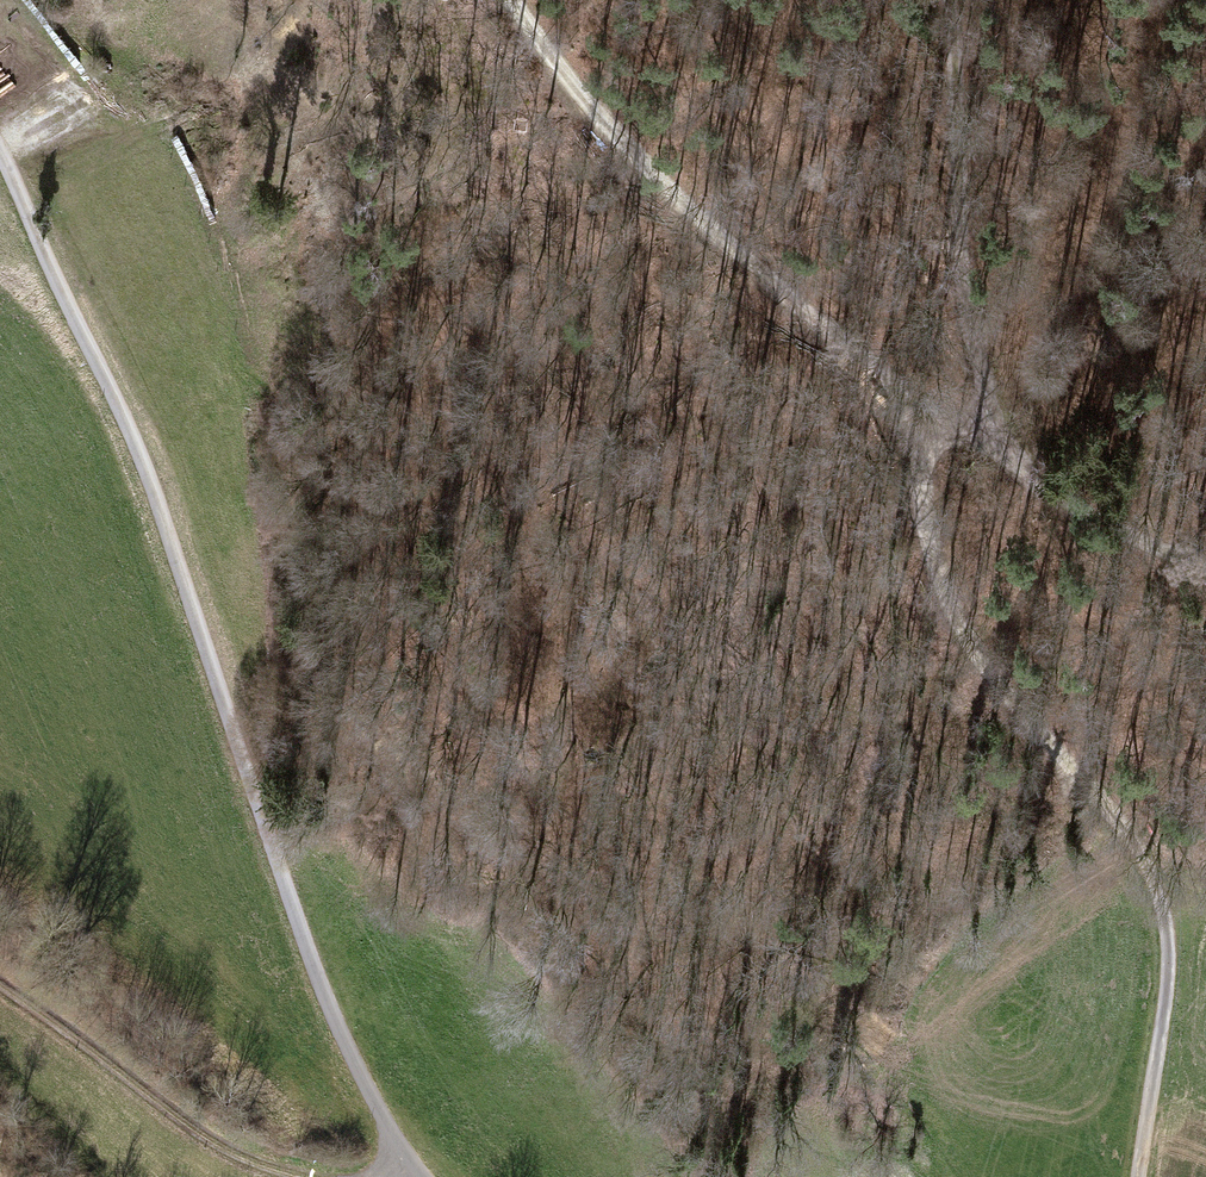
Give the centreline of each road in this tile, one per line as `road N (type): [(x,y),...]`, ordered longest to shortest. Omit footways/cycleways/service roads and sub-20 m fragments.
road 1 (residential): [(415,1176),(324,995),(147,471),(0,175)]
road 2 (track): [(950,0),(965,283),(987,404),(927,461),(917,515),(945,597),(993,686),(1134,838)]
road 3 (track): [(502,0),(526,43),(707,244),(960,428),(1205,586)]
road 4 (track): [(325,1176),(276,1169),(204,1134),(0,989)]
road 5 (residential): [(1136,1176),(1174,931),(1161,867),(1134,838)]

